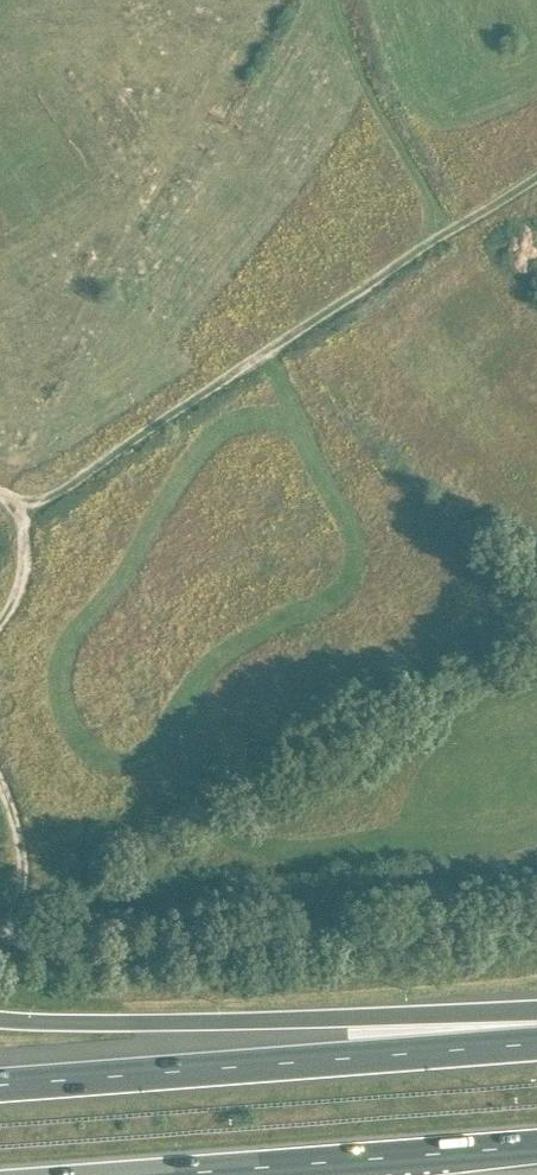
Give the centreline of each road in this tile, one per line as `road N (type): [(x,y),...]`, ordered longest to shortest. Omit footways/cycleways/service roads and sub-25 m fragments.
road 1 (unclassified): [(536,921),(82,956),(0,936)]
road 2 (motorway): [(536,1042),(0,1080)]
road 3 (motorway): [(152,1174),(536,1147)]

